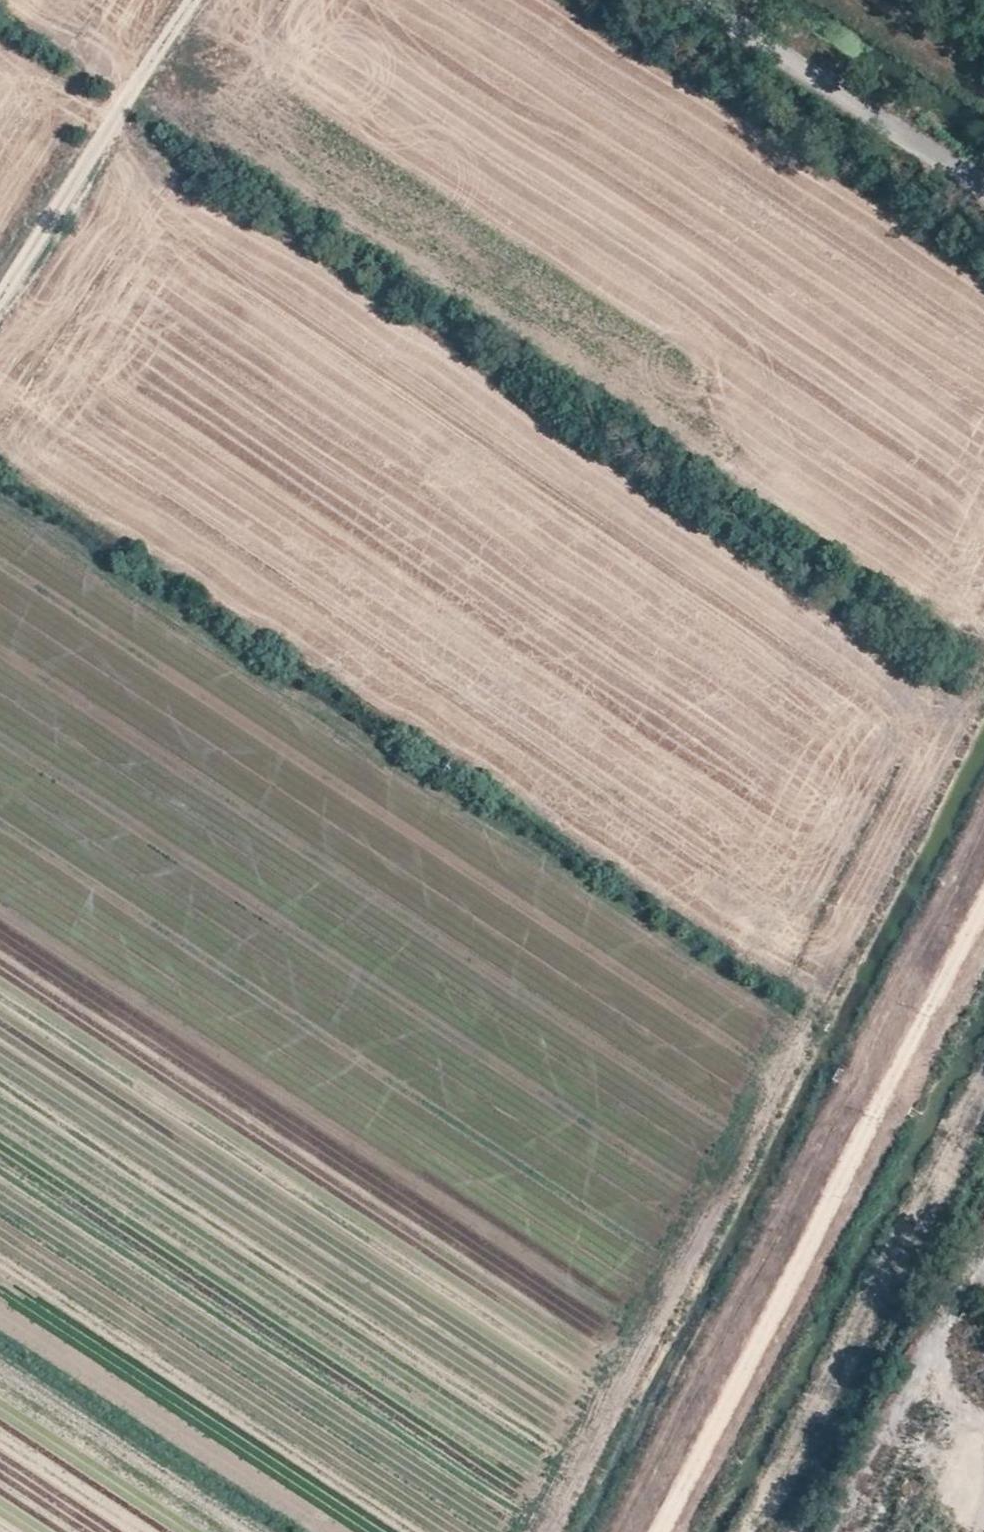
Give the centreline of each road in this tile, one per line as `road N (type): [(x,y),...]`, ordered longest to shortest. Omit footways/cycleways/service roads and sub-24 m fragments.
road 1 (track): [(983,1100),(761,1531)]
road 2 (unclassified): [(695,0),(983,190)]

